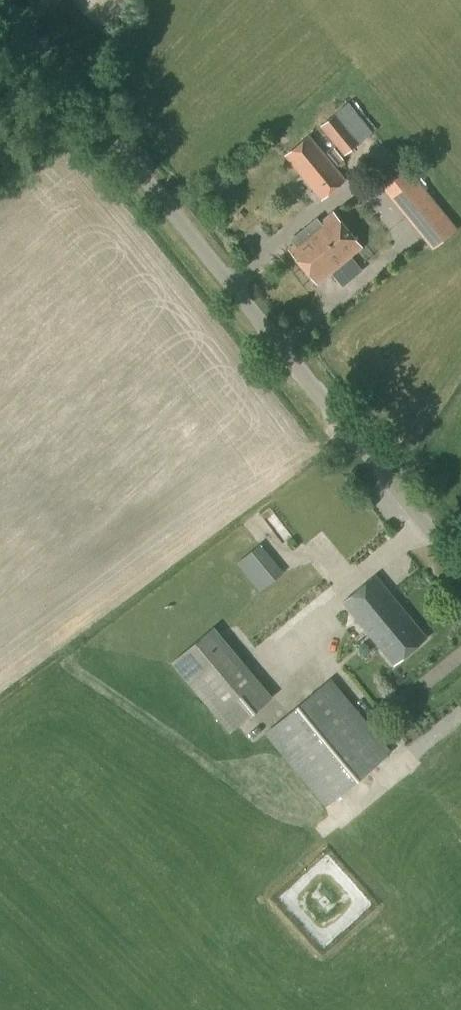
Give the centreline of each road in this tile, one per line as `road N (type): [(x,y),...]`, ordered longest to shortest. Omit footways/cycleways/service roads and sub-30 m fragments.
road 1 (unclassified): [(460,567),(0,1)]

